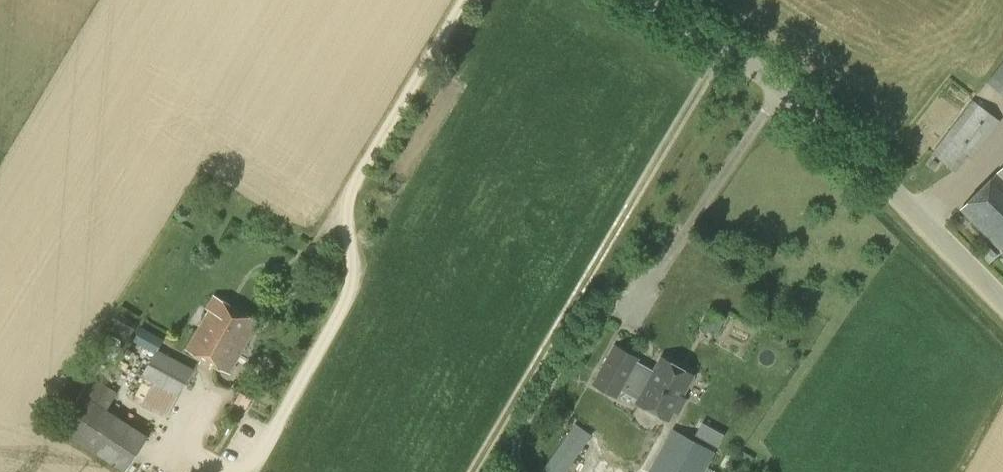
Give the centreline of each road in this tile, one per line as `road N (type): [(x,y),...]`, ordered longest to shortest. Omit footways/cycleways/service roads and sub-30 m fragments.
road 1 (unclassified): [(1002,305),(844,147),(756,71),(653,0)]

